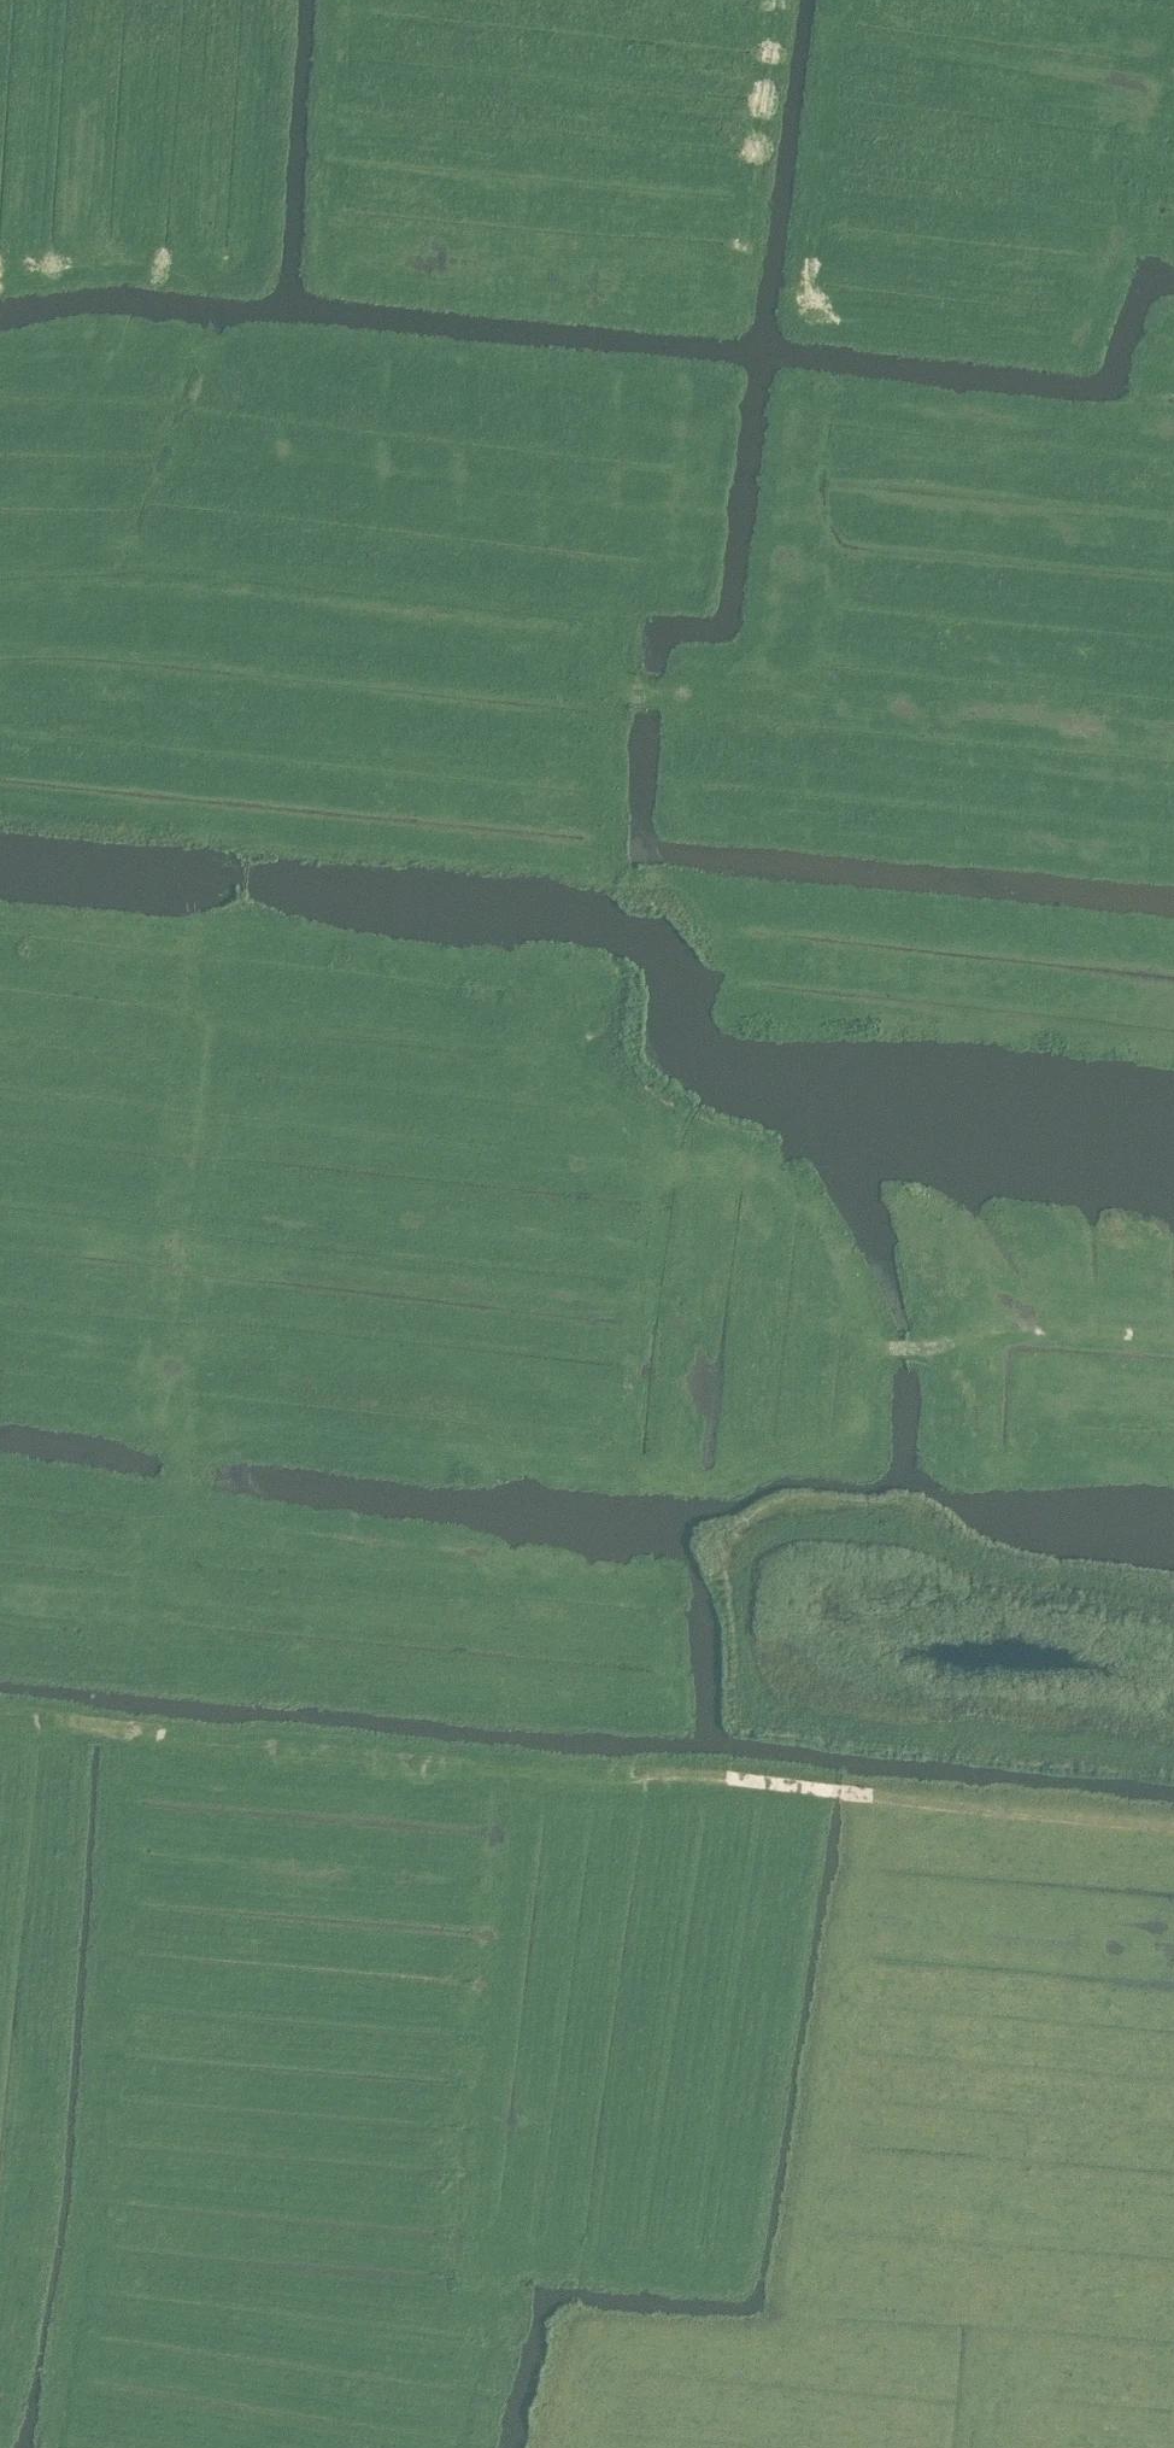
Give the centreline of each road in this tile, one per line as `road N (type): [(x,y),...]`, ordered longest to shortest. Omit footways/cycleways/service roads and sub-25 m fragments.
road 1 (track): [(0,1710),(502,1761),(725,1772),(1173,1822)]

